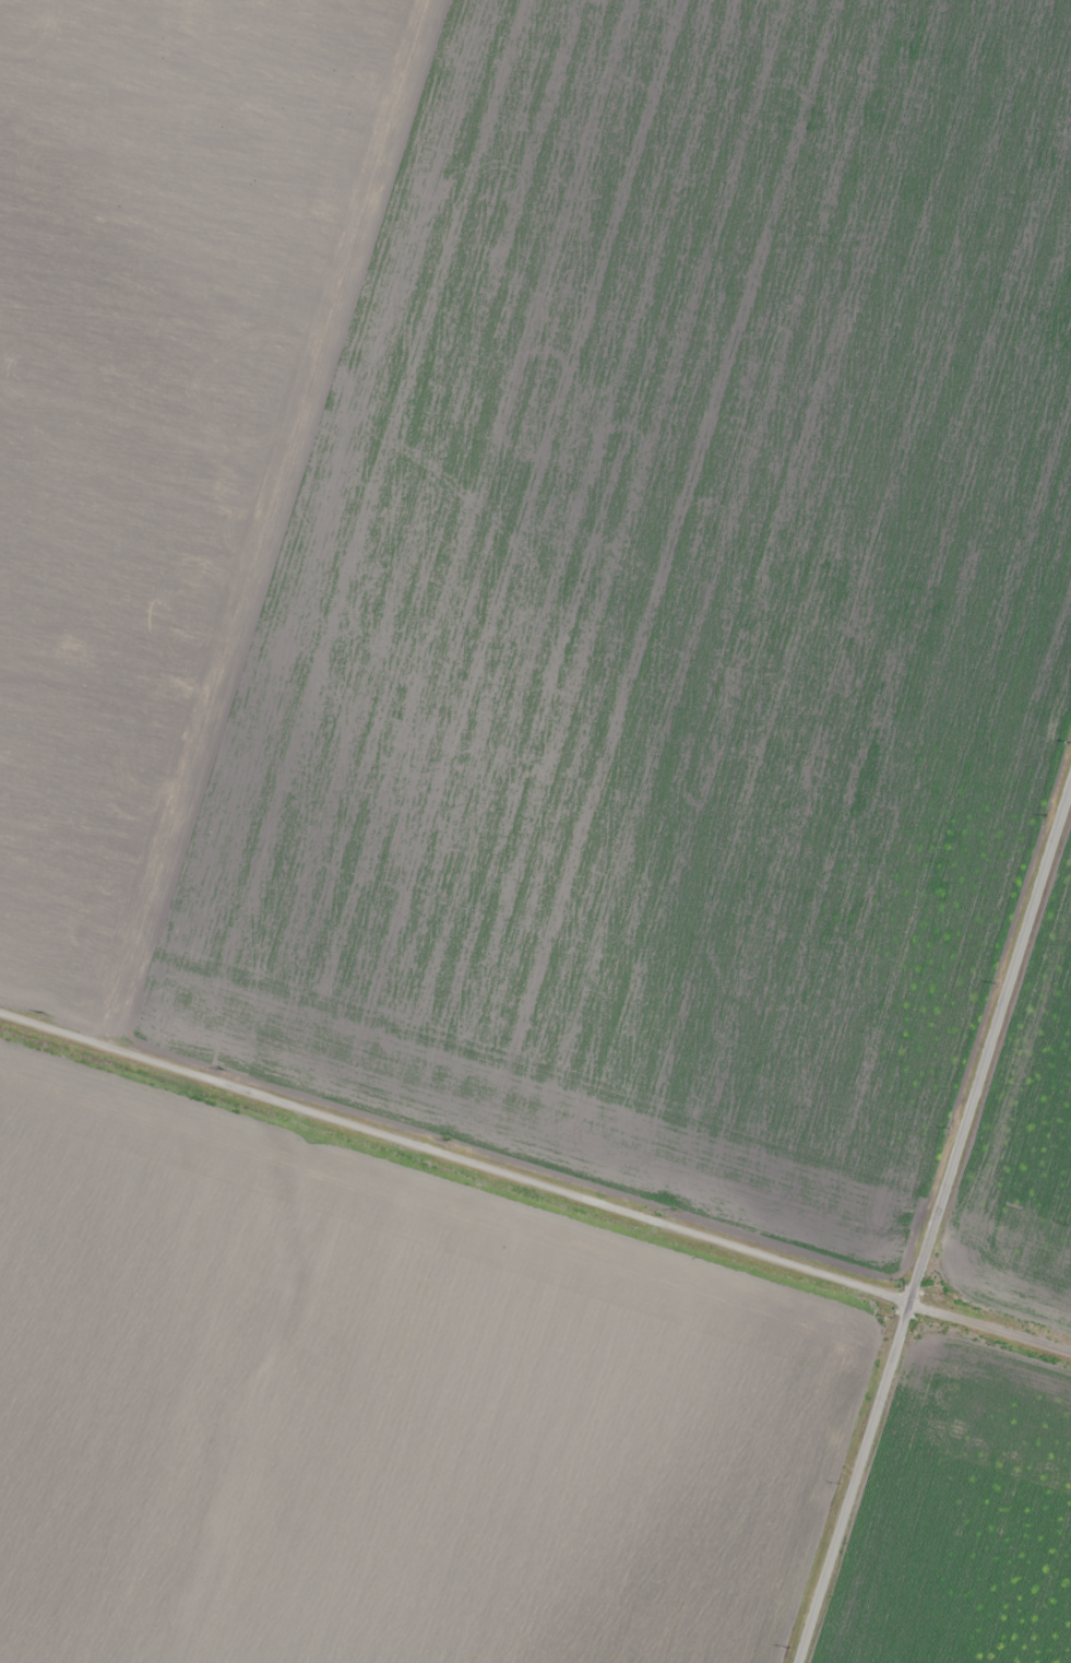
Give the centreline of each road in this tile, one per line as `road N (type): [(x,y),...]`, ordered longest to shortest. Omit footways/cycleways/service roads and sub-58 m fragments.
road 1 (residential): [(1070,1339),(0,1005)]
road 2 (track): [(812,1662),(1070,845)]

